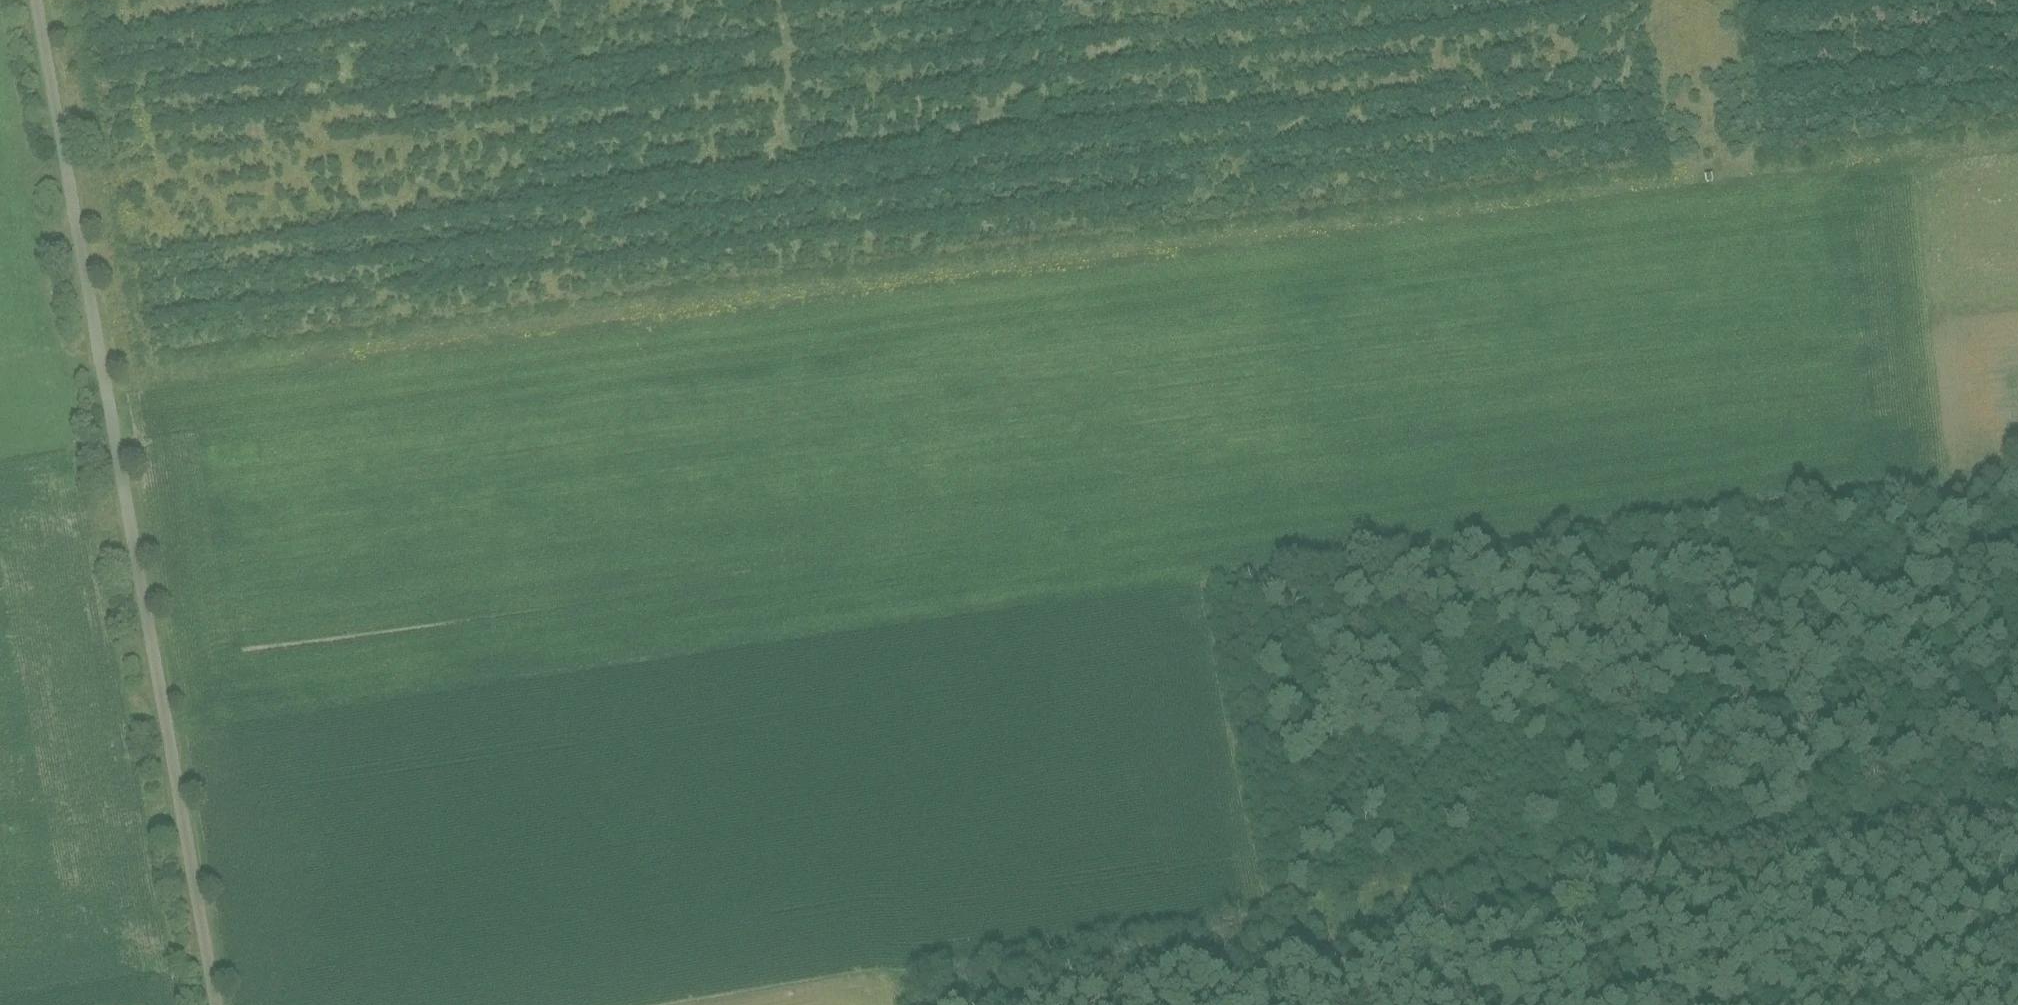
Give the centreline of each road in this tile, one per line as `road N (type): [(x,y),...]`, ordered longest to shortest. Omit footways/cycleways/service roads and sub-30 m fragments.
road 1 (residential): [(34,0),(215,1004)]

